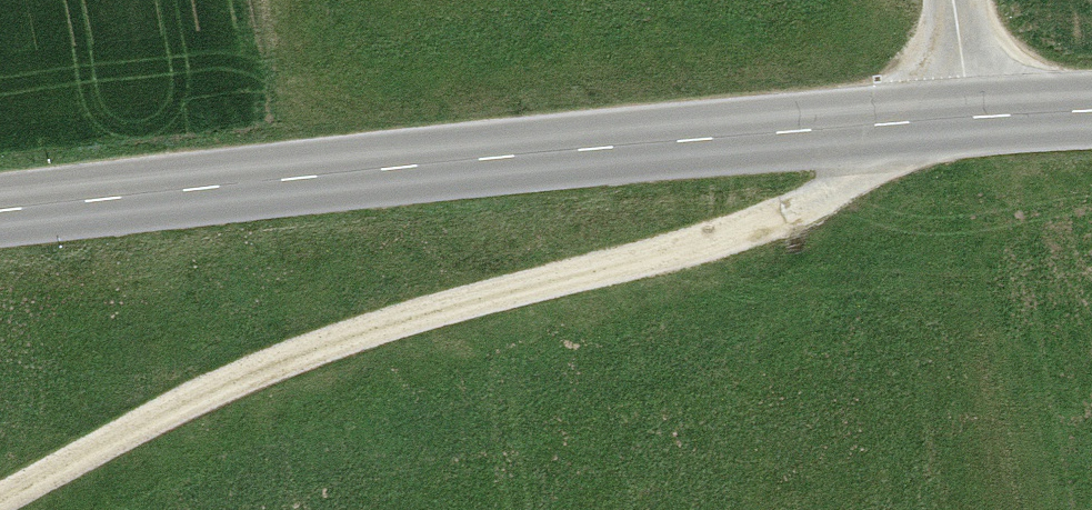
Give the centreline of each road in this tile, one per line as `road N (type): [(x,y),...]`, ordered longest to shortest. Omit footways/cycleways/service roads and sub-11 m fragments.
road 1 (secondary): [(1091,110),(898,119),(0,210)]
road 2 (track): [(898,119),(853,178),(803,205),(718,237),(301,351),(0,498)]

